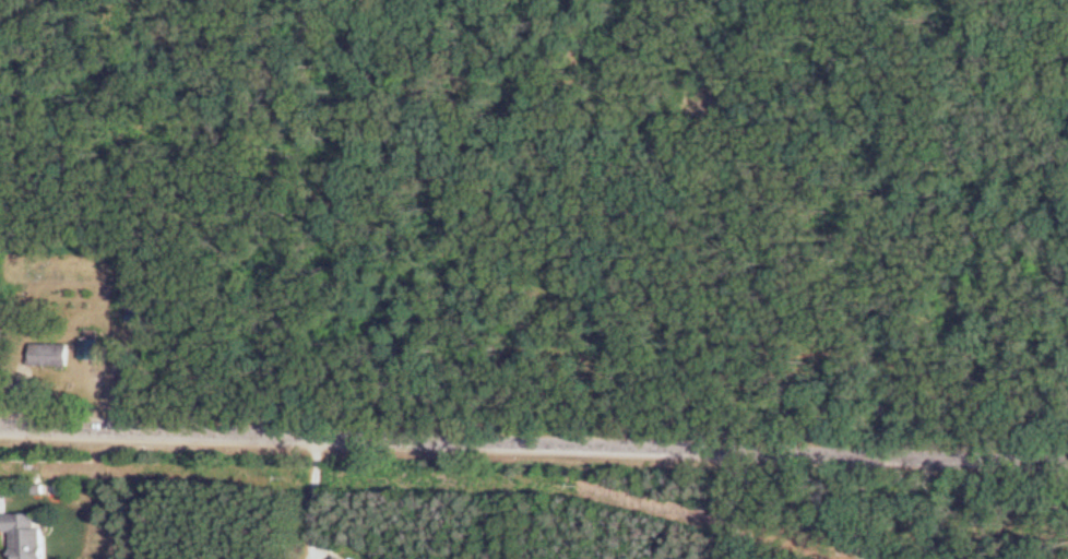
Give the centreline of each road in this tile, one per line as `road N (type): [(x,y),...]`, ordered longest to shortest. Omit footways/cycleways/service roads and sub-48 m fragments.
road 1 (residential): [(1067,465),(0,429)]

